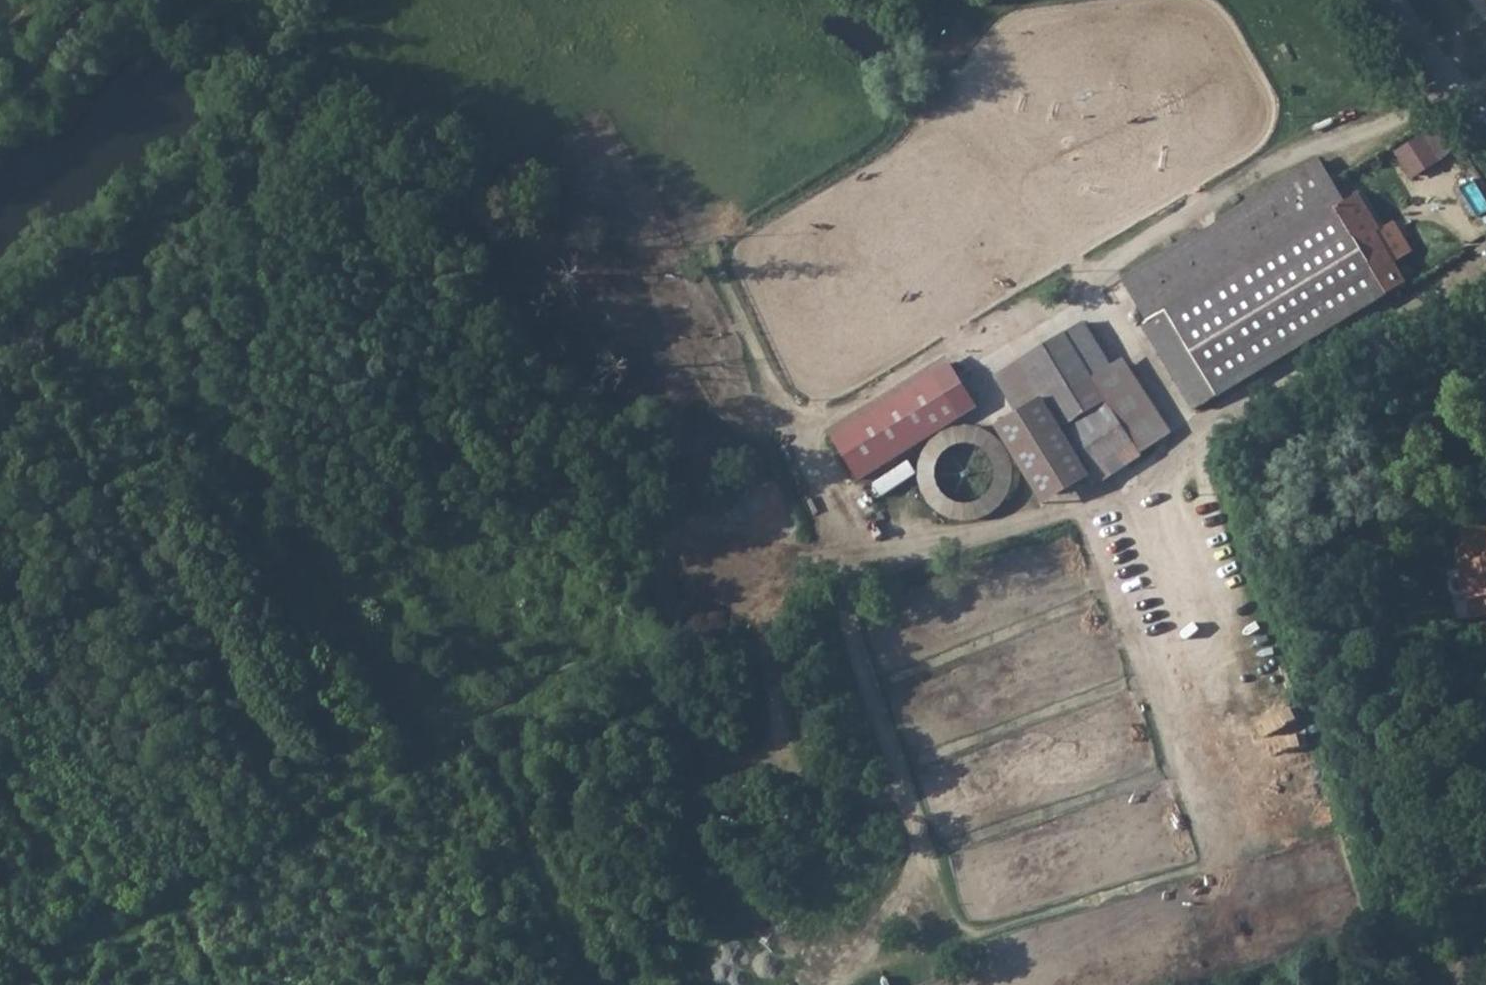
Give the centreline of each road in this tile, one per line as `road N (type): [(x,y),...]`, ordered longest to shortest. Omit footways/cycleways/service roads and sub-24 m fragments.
road 1 (residential): [(1485,115),(1399,0)]

